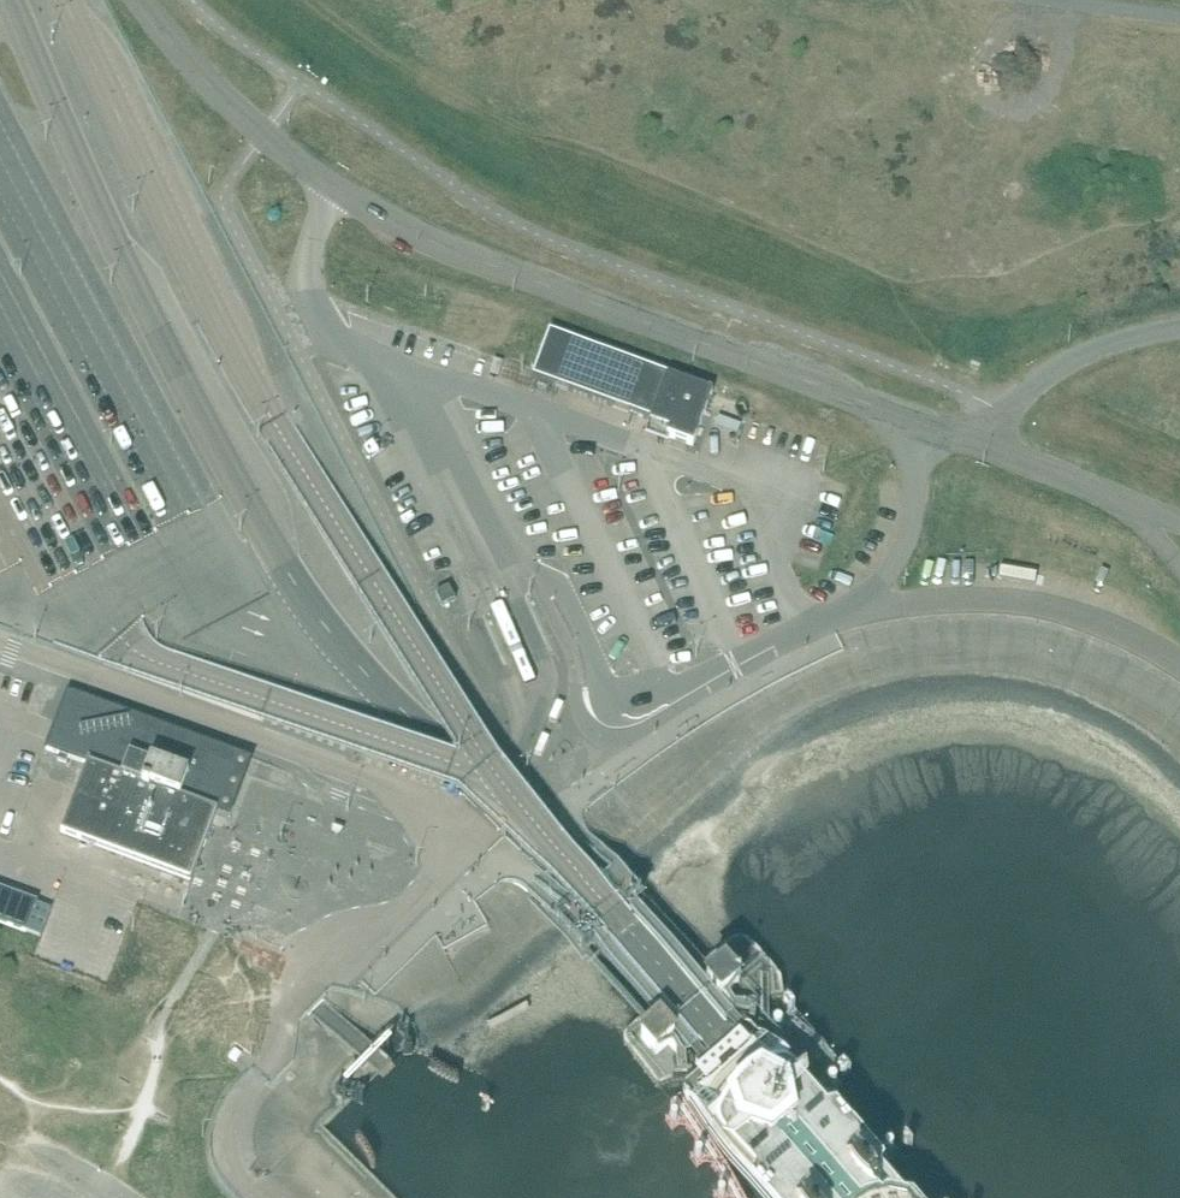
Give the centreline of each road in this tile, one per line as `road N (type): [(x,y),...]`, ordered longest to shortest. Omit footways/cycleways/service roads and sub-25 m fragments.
road 1 (unclassified): [(822,619),(658,694),(616,689),(564,592),(435,492),(364,357),(316,303),(313,245),(331,187)]
road 2 (unclassified): [(984,451),(463,255),(331,187)]
road 3 (unclassified): [(822,619),(953,603),(1035,608),(1110,630),(1179,667)]
road 4 (unclassified): [(1179,330),(1096,349),(1041,376),(1002,408),(984,451)]
road 5 (unclassified): [(137,0),(262,137)]
road 6 (unclassified): [(1121,507),(984,451)]
road 7 (residential): [(1055,0),(1179,17)]

